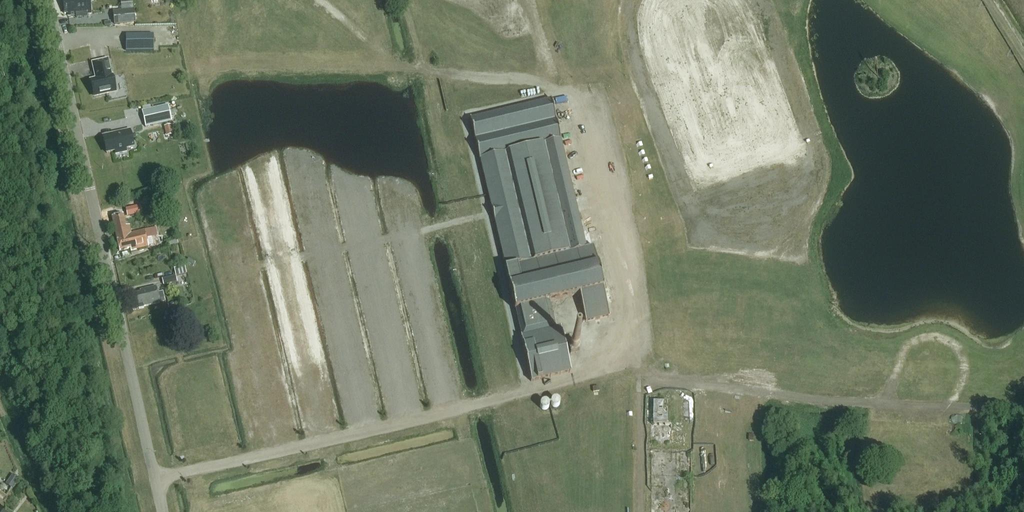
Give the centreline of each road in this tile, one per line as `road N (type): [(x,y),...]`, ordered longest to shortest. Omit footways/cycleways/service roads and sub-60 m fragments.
road 1 (unclassified): [(164,511),(53,22)]

